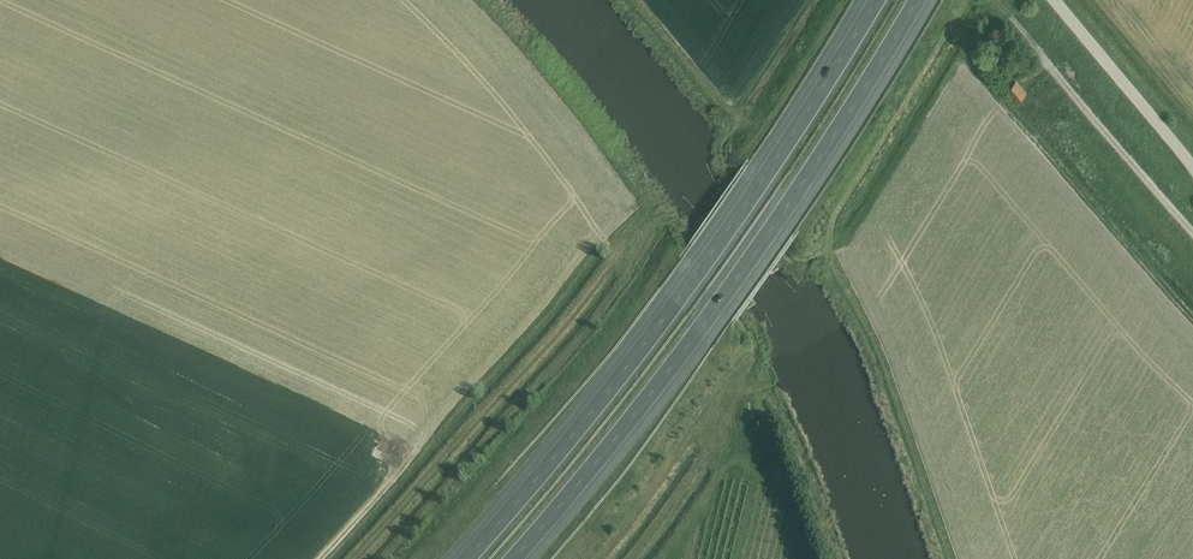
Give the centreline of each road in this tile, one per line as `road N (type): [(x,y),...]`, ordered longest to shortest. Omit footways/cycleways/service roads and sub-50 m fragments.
road 1 (motorway): [(877,0),(699,271),(469,558)]
road 2 (motorway): [(516,558),(720,302),(918,0)]
road 3 (unclassified): [(1054,0),(1192,169)]

